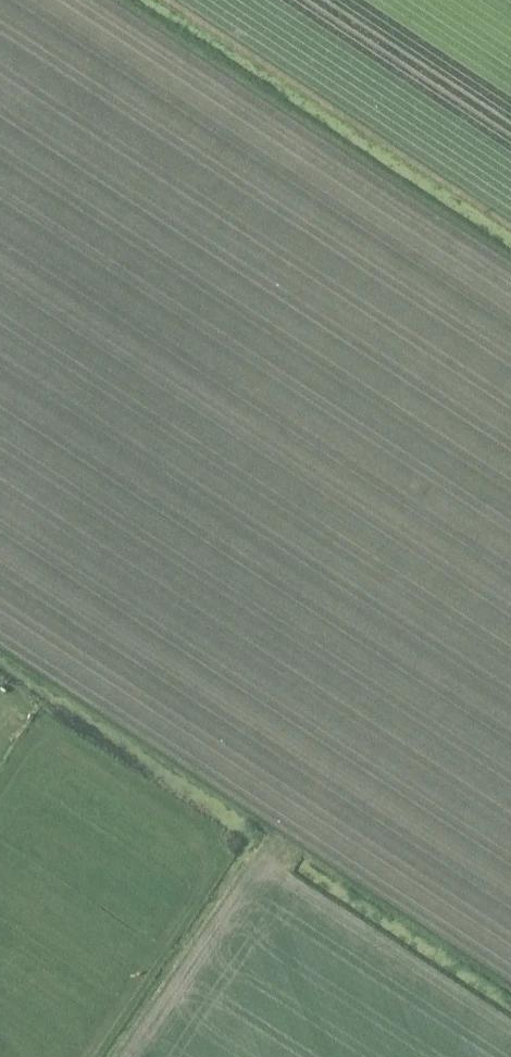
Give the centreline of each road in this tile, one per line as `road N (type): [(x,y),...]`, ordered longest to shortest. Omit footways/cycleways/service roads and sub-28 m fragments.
road 1 (track): [(278,841),(130,1056)]

